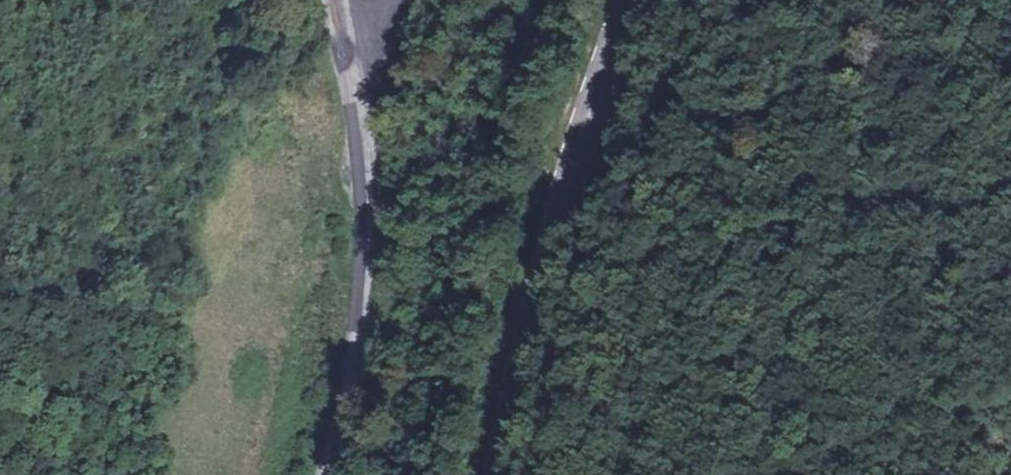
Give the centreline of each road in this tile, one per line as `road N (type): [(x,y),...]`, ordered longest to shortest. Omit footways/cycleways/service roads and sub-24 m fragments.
road 1 (secondary): [(491,474),(539,267),(628,0)]
road 2 (tertiary): [(351,70),(366,172),(366,269),(324,474)]

